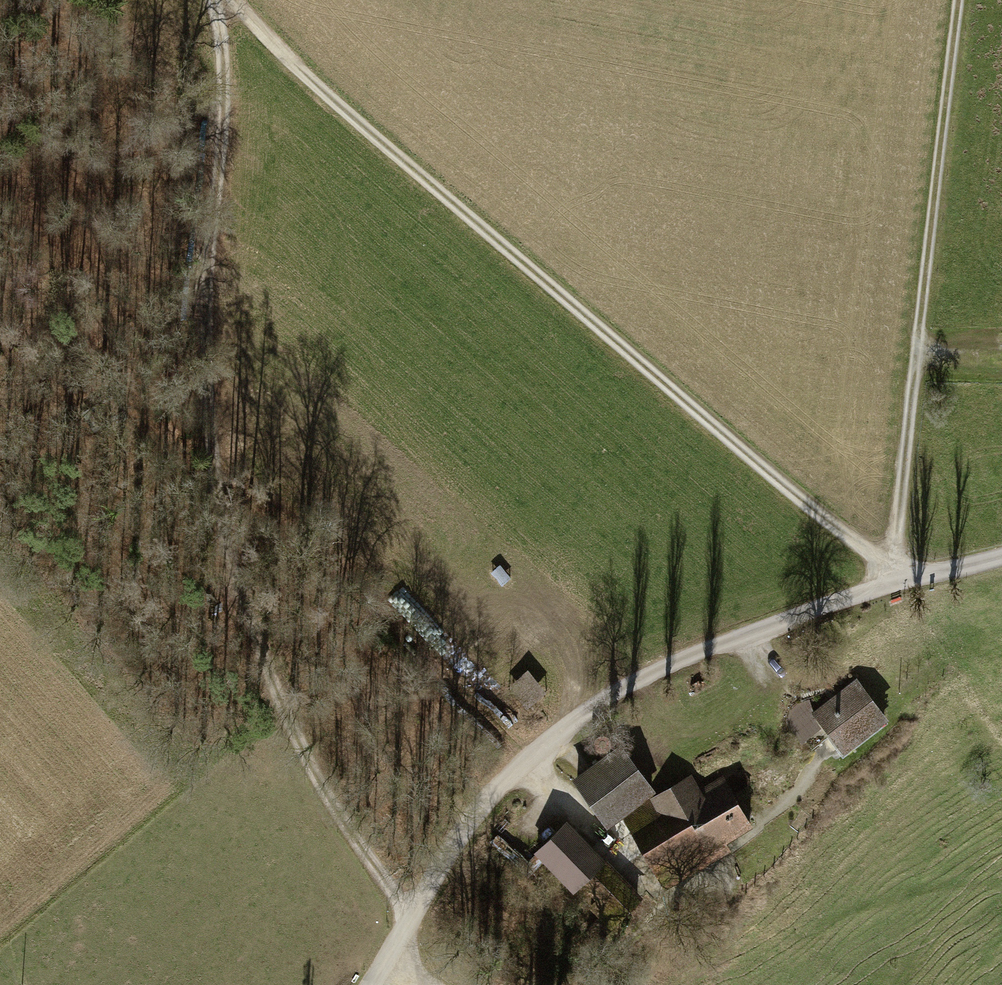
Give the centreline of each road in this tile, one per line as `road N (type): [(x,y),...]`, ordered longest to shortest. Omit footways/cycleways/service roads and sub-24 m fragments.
road 1 (track): [(232,0),(307,78),(861,546),(893,584),(960,0)]
road 2 (track): [(218,0),(225,82),(196,303),(229,571),(283,711),(347,827),(414,916)]
road 3 (unclassified): [(893,584),(715,649),(606,703),(524,758),(472,815),(369,984)]

